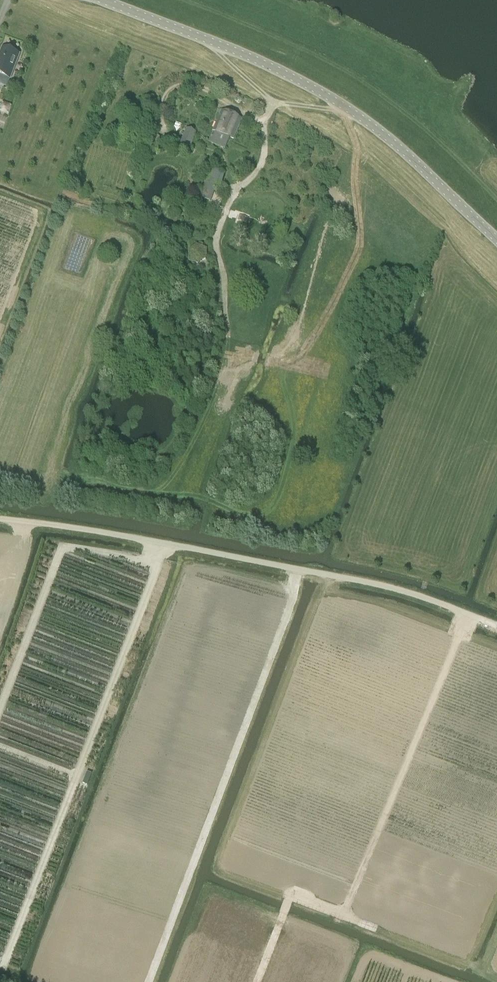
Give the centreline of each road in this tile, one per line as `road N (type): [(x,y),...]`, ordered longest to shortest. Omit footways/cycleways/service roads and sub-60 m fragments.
road 1 (unclassified): [(0,519),(396,590),(496,627)]
road 2 (unclassified): [(496,238),(343,101),(103,0)]

